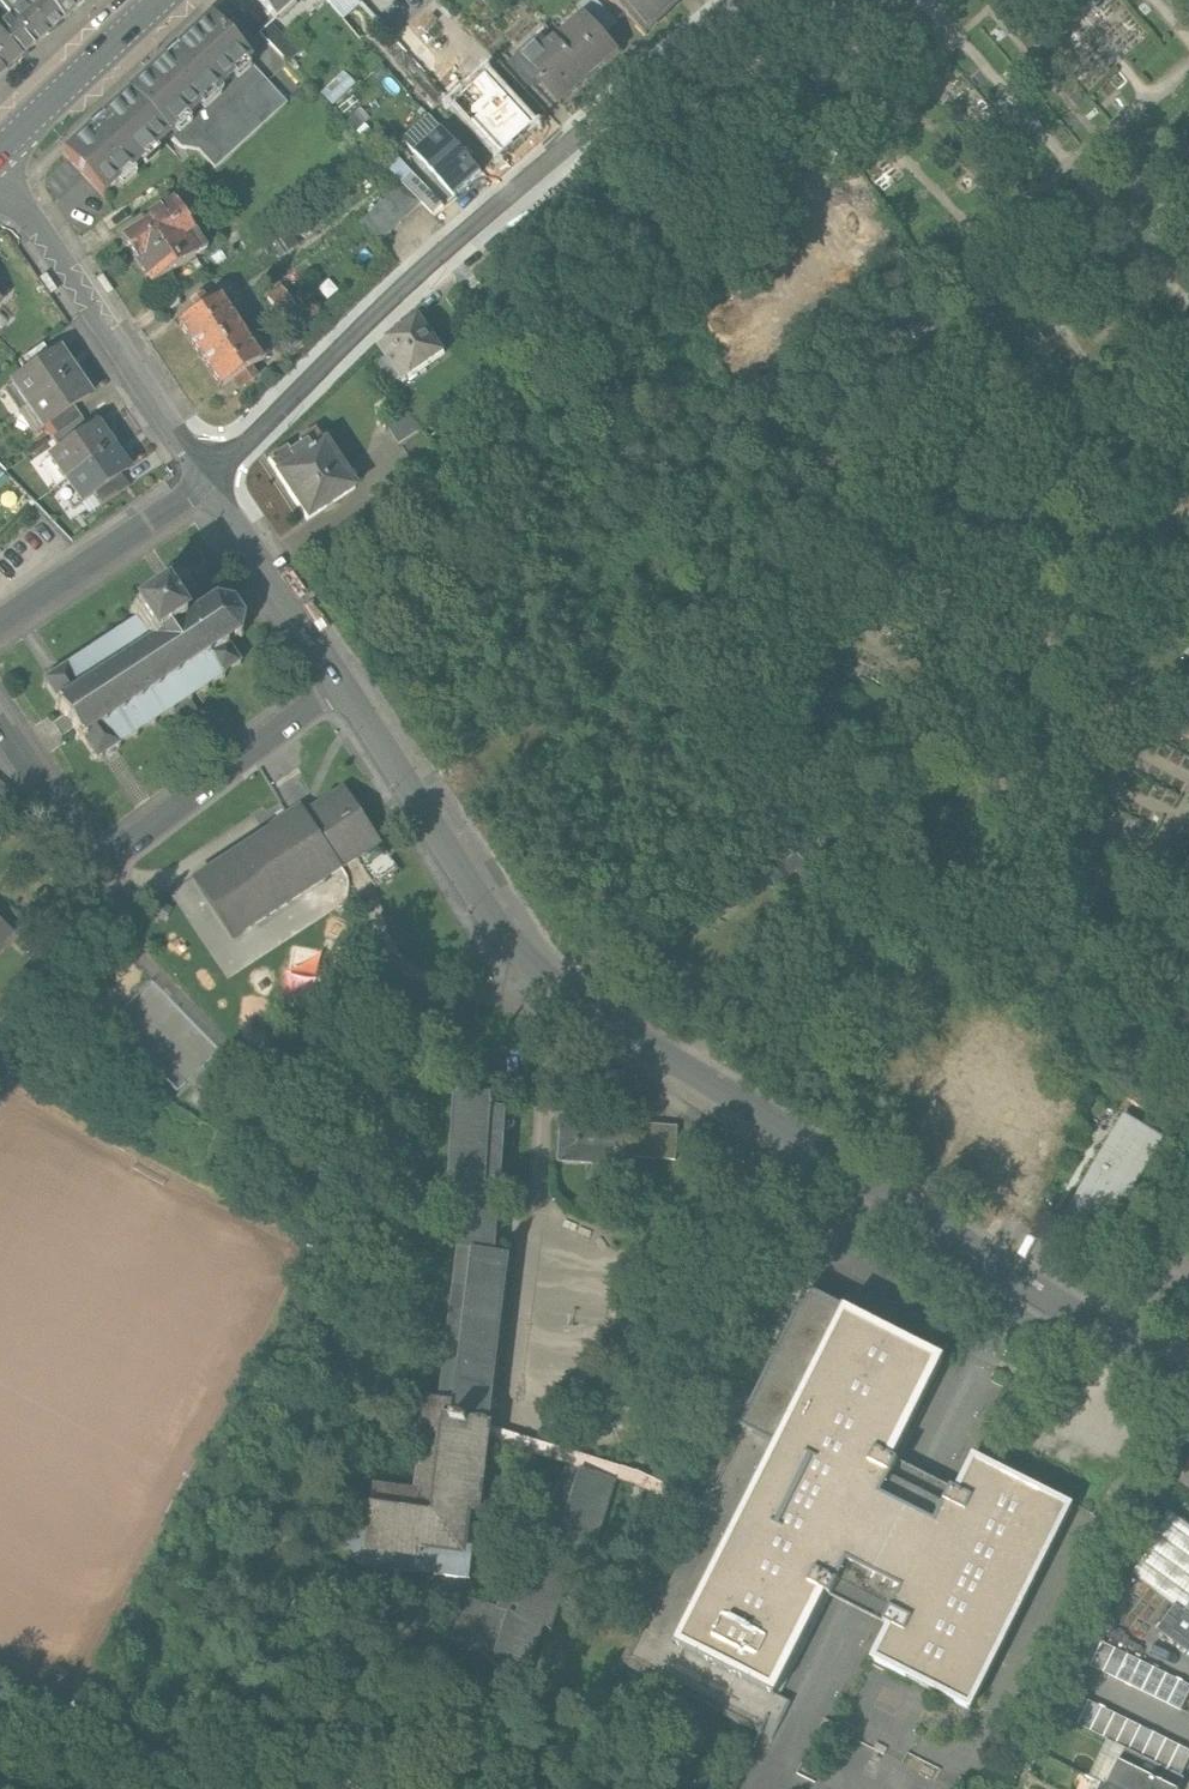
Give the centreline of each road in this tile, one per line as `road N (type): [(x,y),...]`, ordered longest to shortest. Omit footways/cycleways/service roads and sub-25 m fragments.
road 1 (residential): [(343,690),(420,797),(483,908),(542,978),(702,1089),(1188,1380)]
road 2 (residential): [(746,0),(209,477)]
road 3 (residential): [(0,158),(209,477)]
road 4 (residential): [(343,690),(120,849),(106,884)]
road 5 (residential): [(209,477),(0,625)]
road 6 (residential): [(209,477),(343,690)]
road 7 (secondary): [(163,0),(0,158)]
road 8 (residential): [(0,735),(106,884)]
road 9 (residential): [(106,884),(85,932),(0,1026)]

